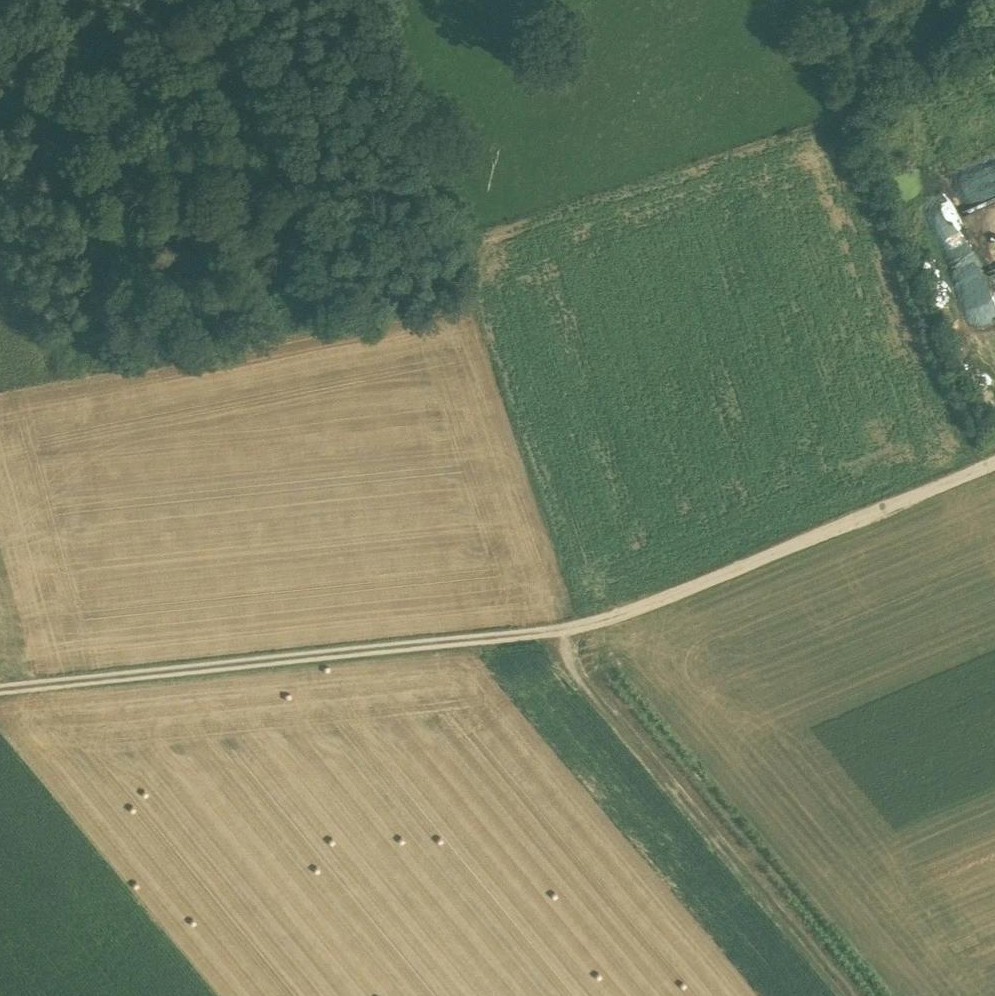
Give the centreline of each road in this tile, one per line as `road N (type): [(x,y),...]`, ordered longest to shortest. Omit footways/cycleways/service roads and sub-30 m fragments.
road 1 (track): [(0,695),(574,646),(655,622),(994,480)]
road 2 (track): [(552,643),(841,995)]
road 3 (track): [(187,0),(0,57)]

